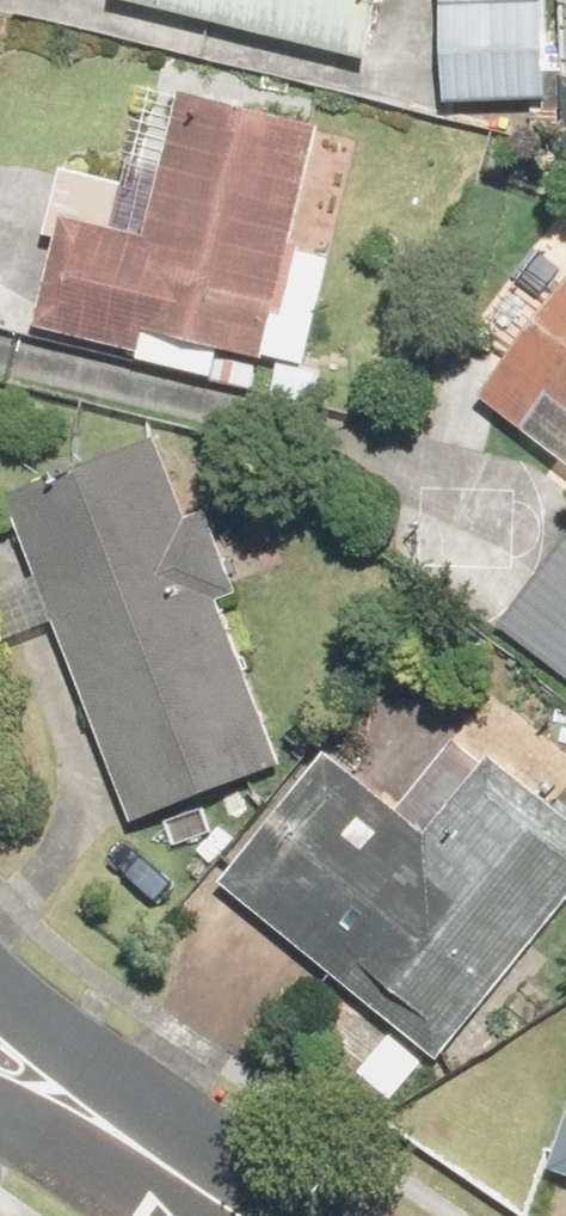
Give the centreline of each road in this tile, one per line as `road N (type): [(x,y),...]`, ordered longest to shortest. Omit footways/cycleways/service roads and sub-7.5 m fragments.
road 1 (tertiary): [(0,1004),(147,1150),(205,1193)]
road 2 (tertiary): [(205,1193),(0,1093)]

